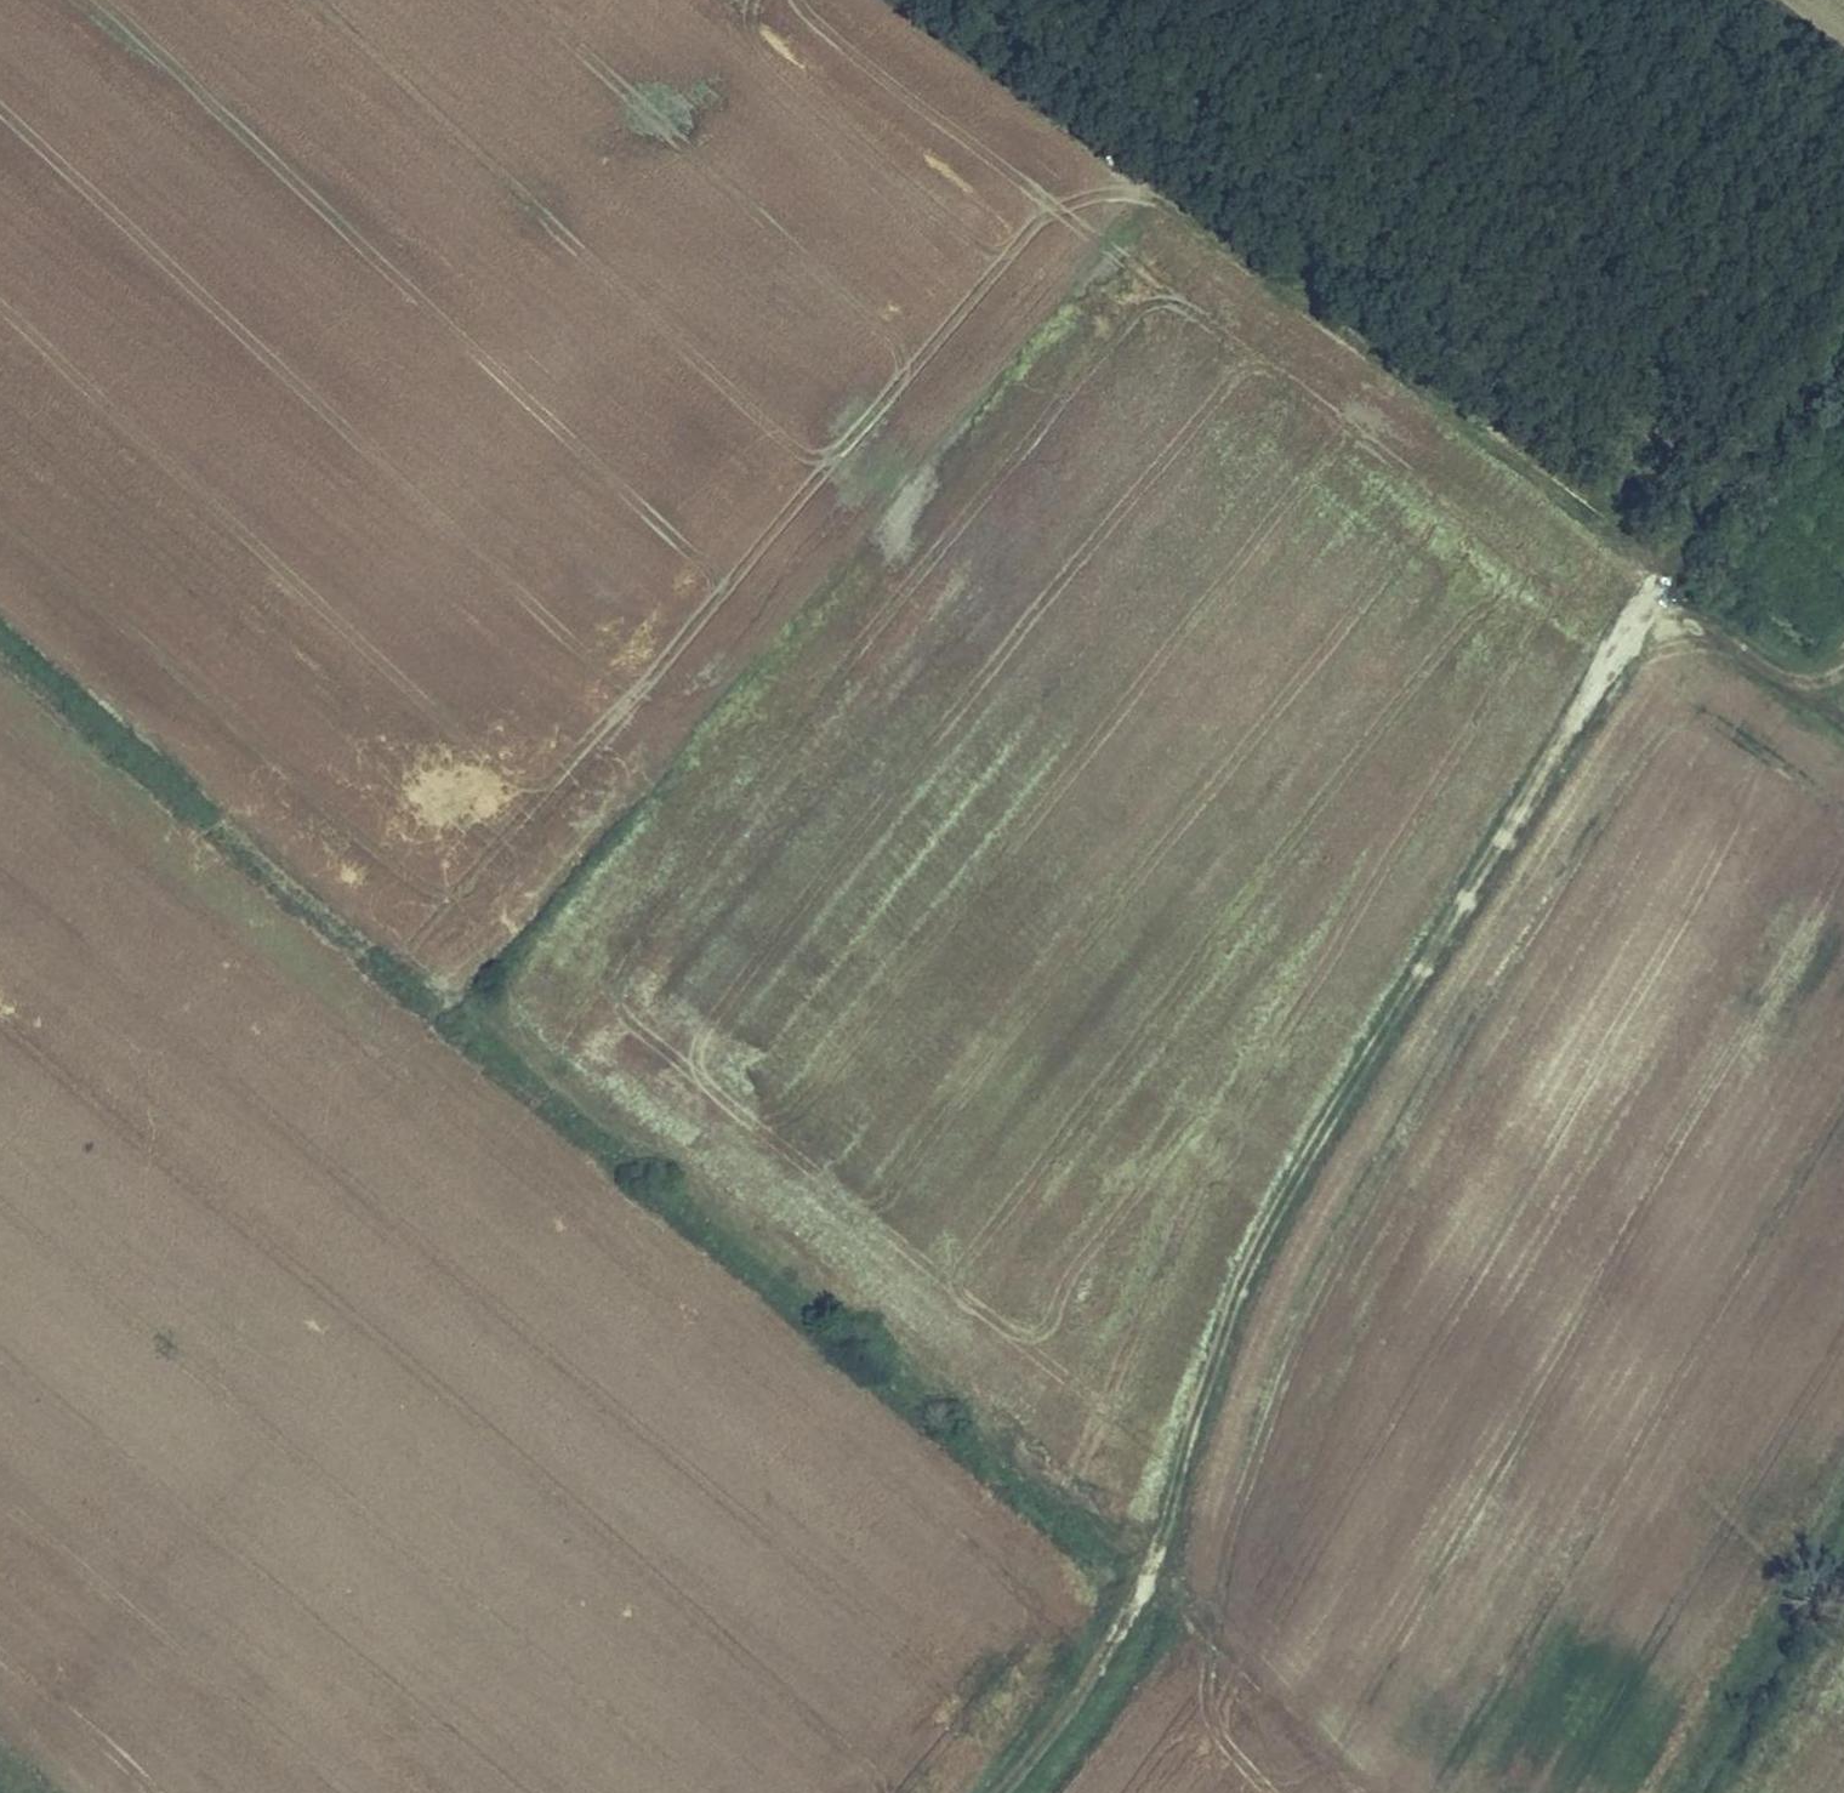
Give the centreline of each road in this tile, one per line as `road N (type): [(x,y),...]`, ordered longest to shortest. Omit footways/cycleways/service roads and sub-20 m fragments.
road 1 (track): [(1843,663),(1795,674),(1677,601),(1643,603),(1282,1198),(1124,1633),(1006,1792)]
road 2 (track): [(1134,186),(1619,535),(1643,603)]

